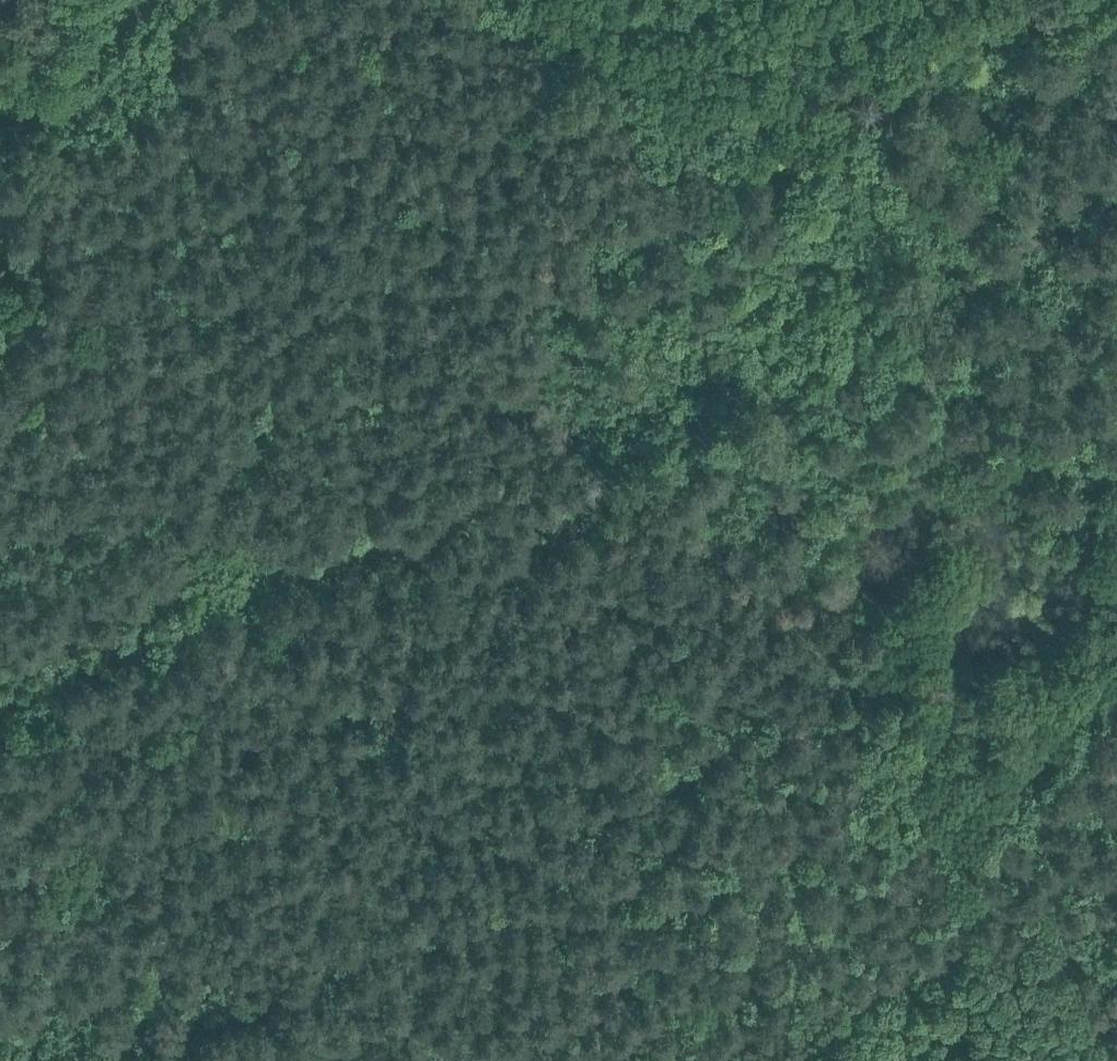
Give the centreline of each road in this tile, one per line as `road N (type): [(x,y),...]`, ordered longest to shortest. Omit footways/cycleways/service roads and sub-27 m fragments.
road 1 (track): [(531,0),(667,108),(758,76),(796,72),(850,110),(971,273)]
road 2 (track): [(0,105),(74,61),(116,0)]

